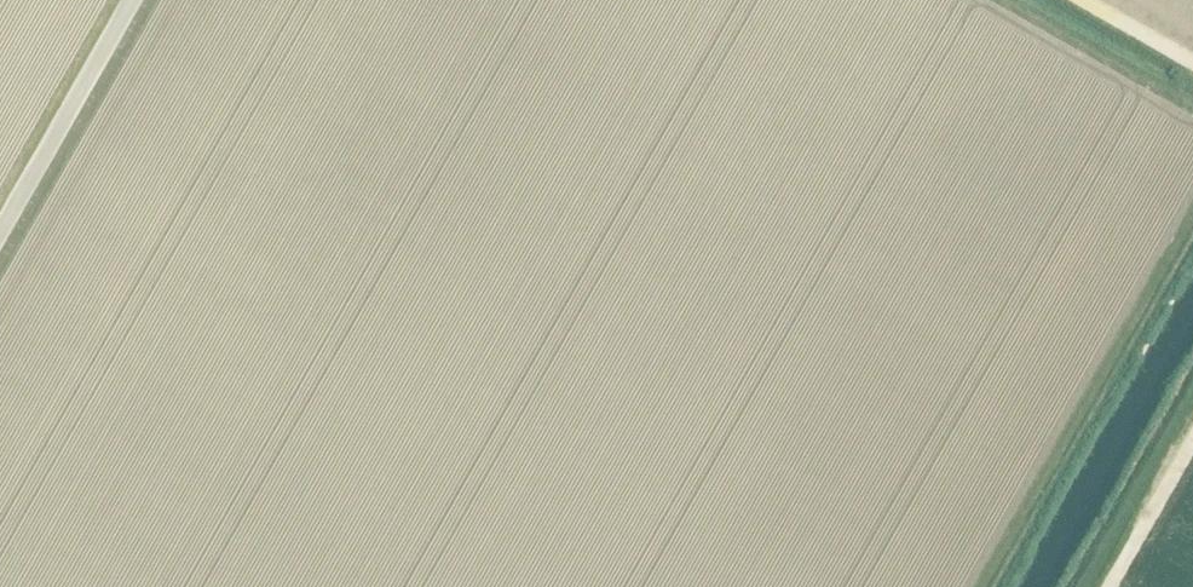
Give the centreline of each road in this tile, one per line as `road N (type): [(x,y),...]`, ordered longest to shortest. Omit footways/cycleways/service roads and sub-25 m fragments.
road 1 (track): [(1082,586),(1192,393)]

